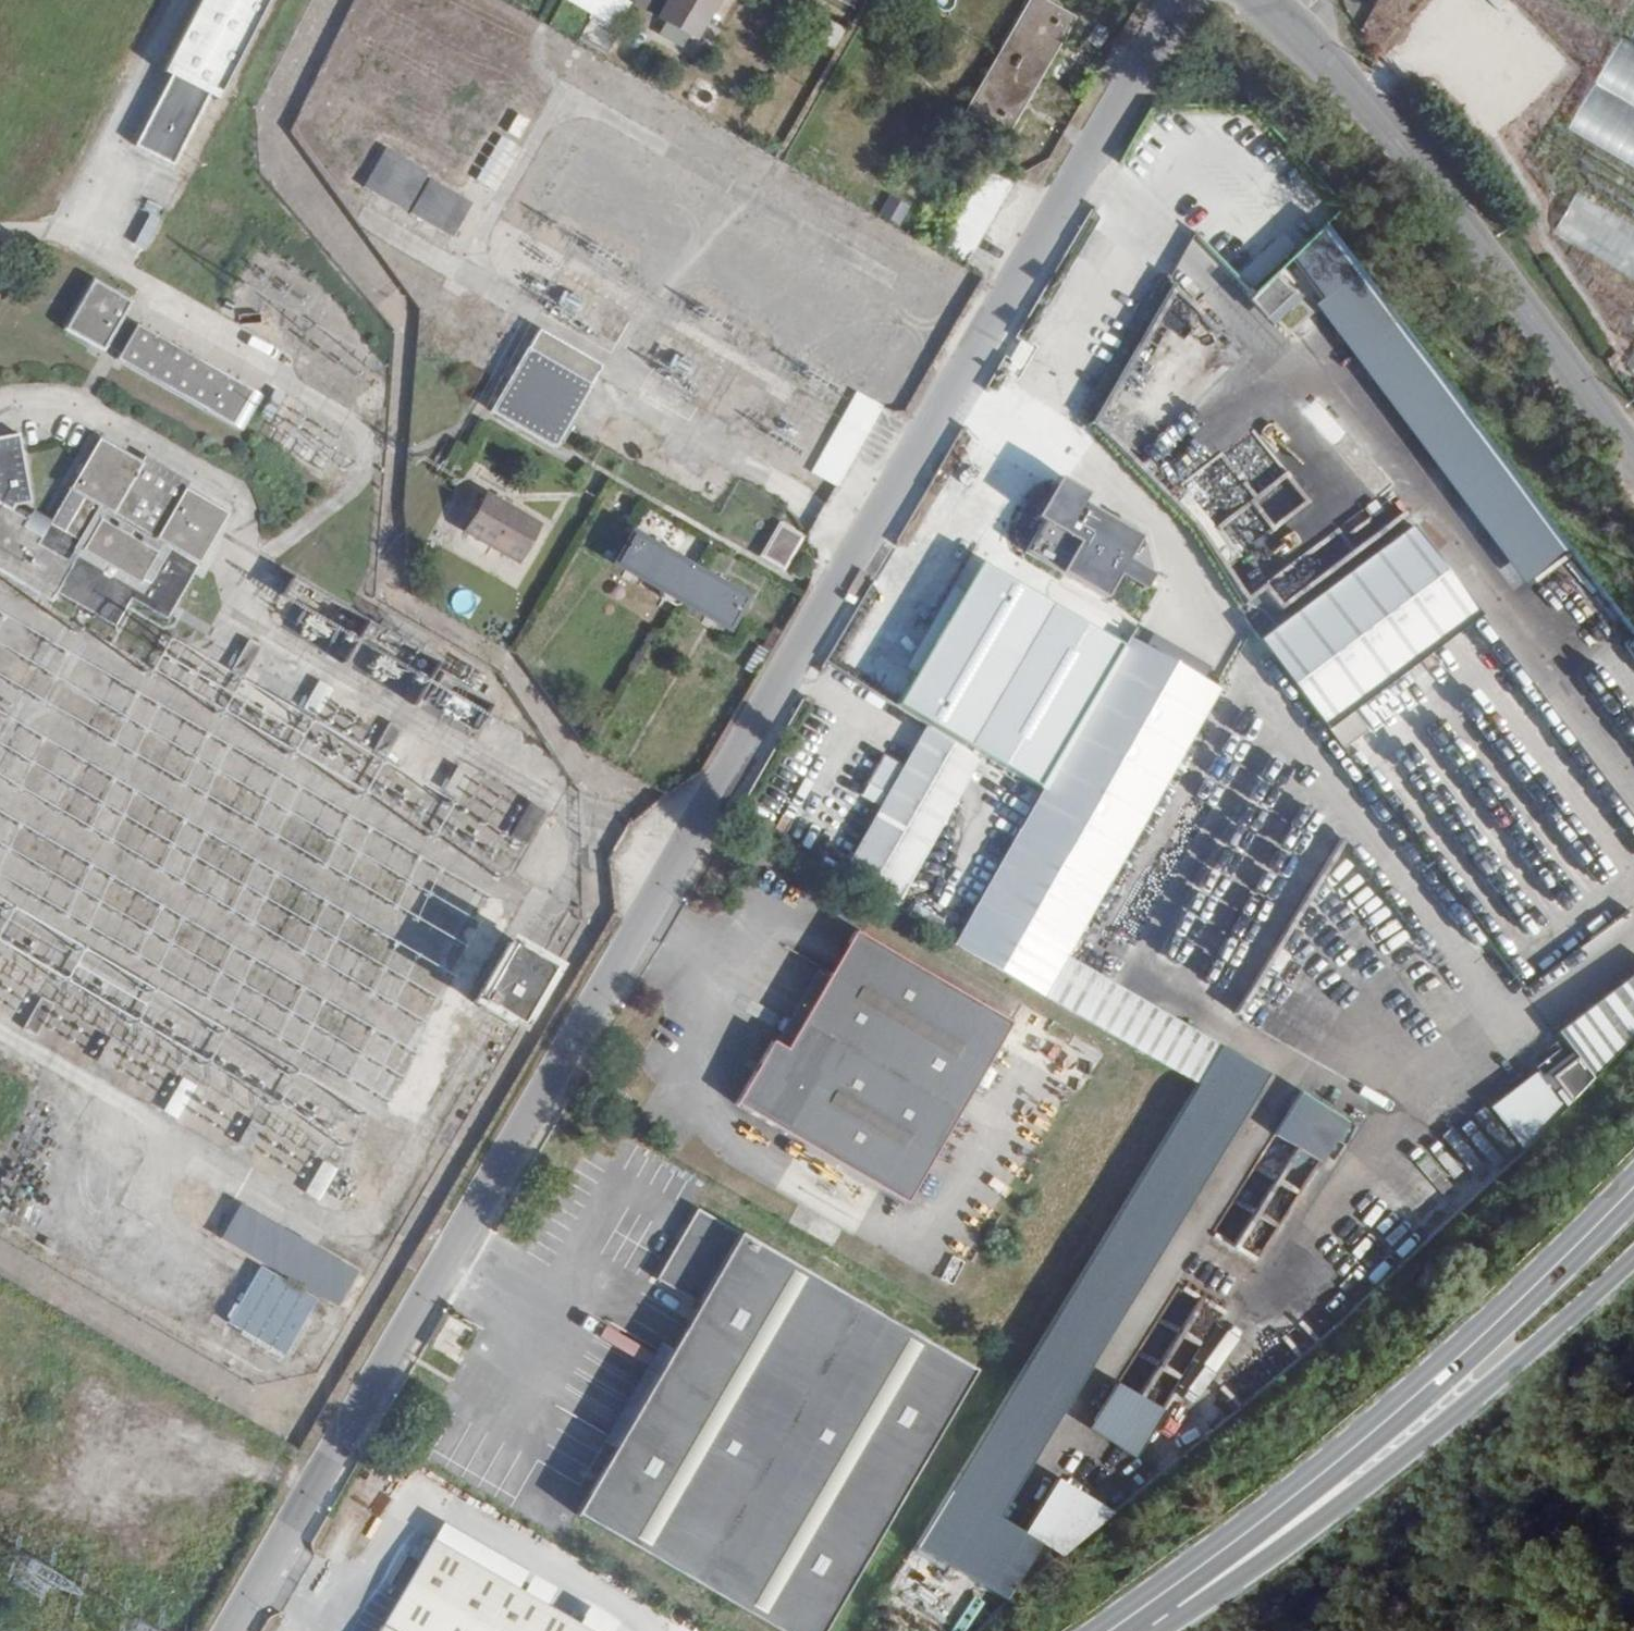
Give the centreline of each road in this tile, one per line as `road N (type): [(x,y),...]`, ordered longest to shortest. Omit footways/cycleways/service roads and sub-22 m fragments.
road 1 (tertiary): [(663,876),(231,1630)]
road 2 (secondary): [(1633,1194),(1391,1417),(1197,1575),(1111,1630)]
road 3 (tertiary): [(1190,0),(840,577)]
road 4 (secondary): [(1154,1630),(1205,1607),(1423,1447),(1633,1258)]
road 5 (secondary): [(1633,445),(1301,25),(1271,0)]
road 6 (tertiary): [(840,577),(663,876)]

